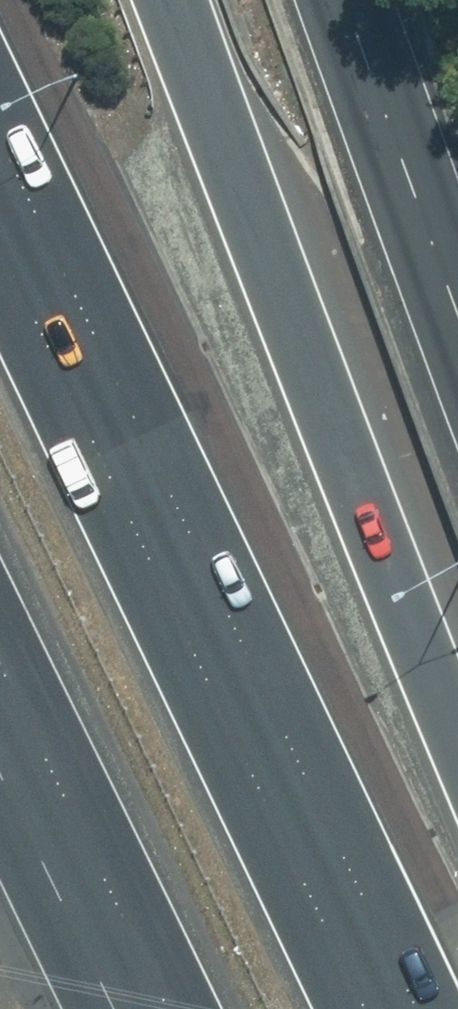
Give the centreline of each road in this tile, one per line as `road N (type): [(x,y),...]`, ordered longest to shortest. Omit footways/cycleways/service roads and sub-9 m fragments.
road 1 (motorway): [(0,245),(367,1008)]
road 2 (motorway): [(178,0),(457,718)]
road 3 (motorway): [(171,1008),(0,652)]

